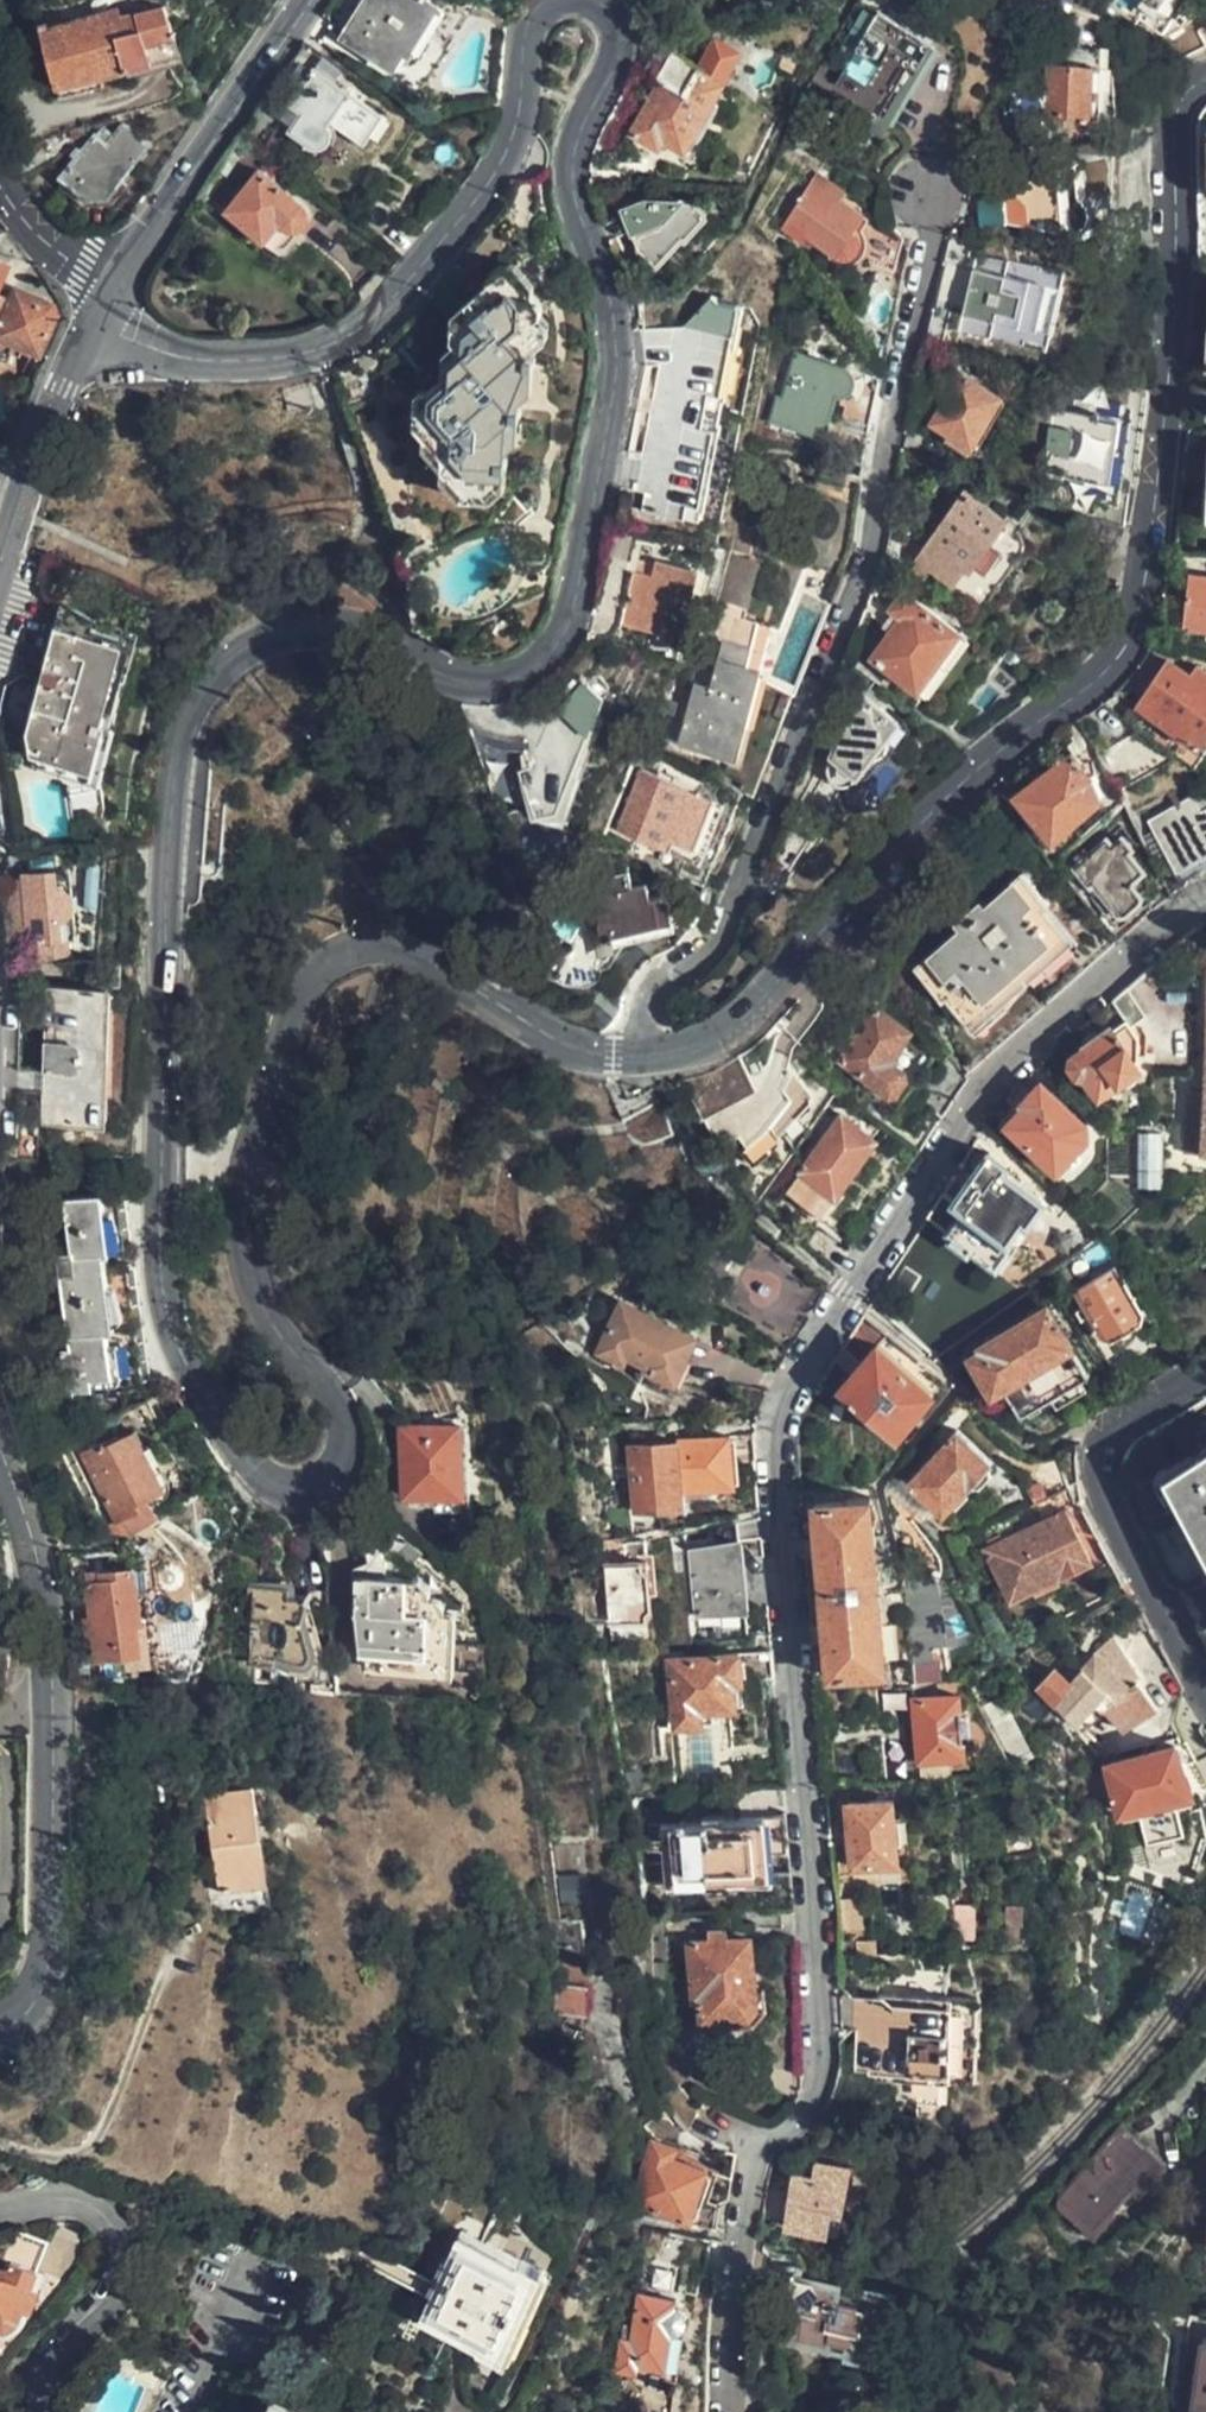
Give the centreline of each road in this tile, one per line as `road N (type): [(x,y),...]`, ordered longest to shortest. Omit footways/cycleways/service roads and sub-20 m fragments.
road 1 (residential): [(591,0),(609,11),(621,39),(575,141),(571,177),(608,299),(613,394),(560,632),(544,657),(482,683),(343,636),(294,633),(264,643),(204,686),(174,770),(165,869),(159,1272),(169,1324),(227,1443),(255,1475),(285,1487),(329,1477),(342,1441),(338,1415),(257,1298),(246,1253),(244,1208),(259,1114),(300,1003),(340,959),(390,953),(470,984),(559,1044),(613,1057),(698,1047),(767,994),(974,772),(1114,663),(1132,633),(1143,588),(1170,390),(1177,236),(1171,127),(1181,93),(1205,77)]
road 2 (residential): [(733,2411),(745,2179),(760,2144),(793,2131),(806,2115),(820,2021),(781,1473),(799,1373),(1032,1038),(1158,927),(1205,903)]
road 3 (residential): [(90,326),(183,357),(225,361),(277,360),(350,333),(438,248),(503,159),(518,109),(523,34),(539,0)]
road 4 (tertiary): [(0,1460),(41,1588),(54,1769),(45,1946),(31,1979),(0,2016)]
road 5 (residential): [(1205,1371),(1115,1432),(1104,1450),(1102,1485),(1205,1691)]
road 6 (tertiary): [(303,0),(107,294)]
road 7 (tertiary): [(90,326),(0,556)]
road 8 (residential): [(107,294),(45,238),(0,180)]

